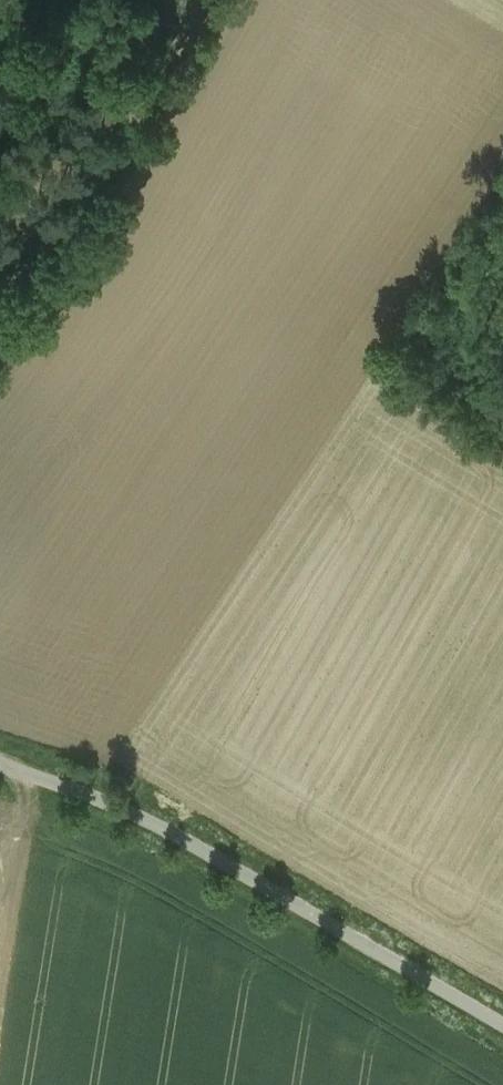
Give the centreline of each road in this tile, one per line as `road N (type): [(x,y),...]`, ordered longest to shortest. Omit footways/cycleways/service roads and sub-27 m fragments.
road 1 (unclassified): [(0,770),(143,823),(502,1033)]
road 2 (track): [(203,0),(123,139),(0,298)]

